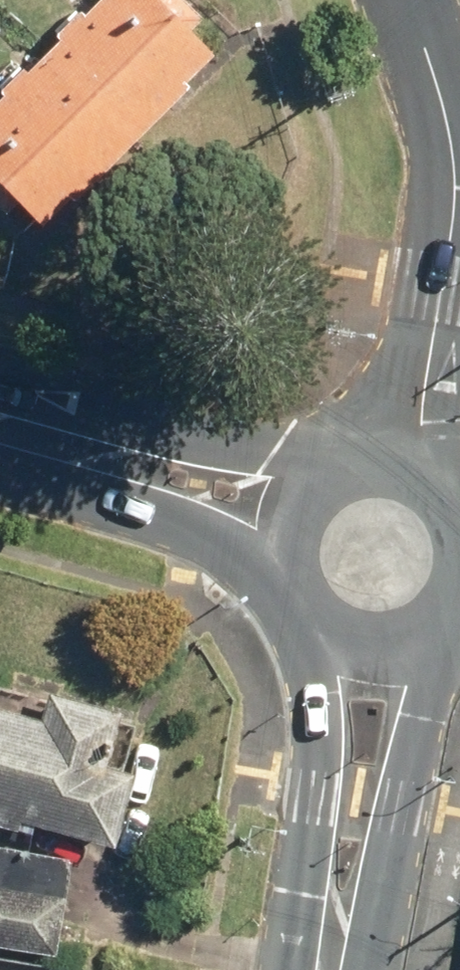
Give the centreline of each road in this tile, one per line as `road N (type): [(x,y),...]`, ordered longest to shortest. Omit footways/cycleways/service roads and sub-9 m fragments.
road 1 (residential): [(410,0),(455,167),(414,462)]
road 2 (secondary): [(441,626),(384,893),(335,941)]
road 3 (secondary): [(335,941),(307,880),(316,618)]
road 4 (secondary): [(74,453),(175,426),(274,451),(328,474)]
road 5 (secondary): [(291,573),(164,519),(74,453)]
road 6 (secondary): [(441,626),(391,645),(338,634),(316,618)]

